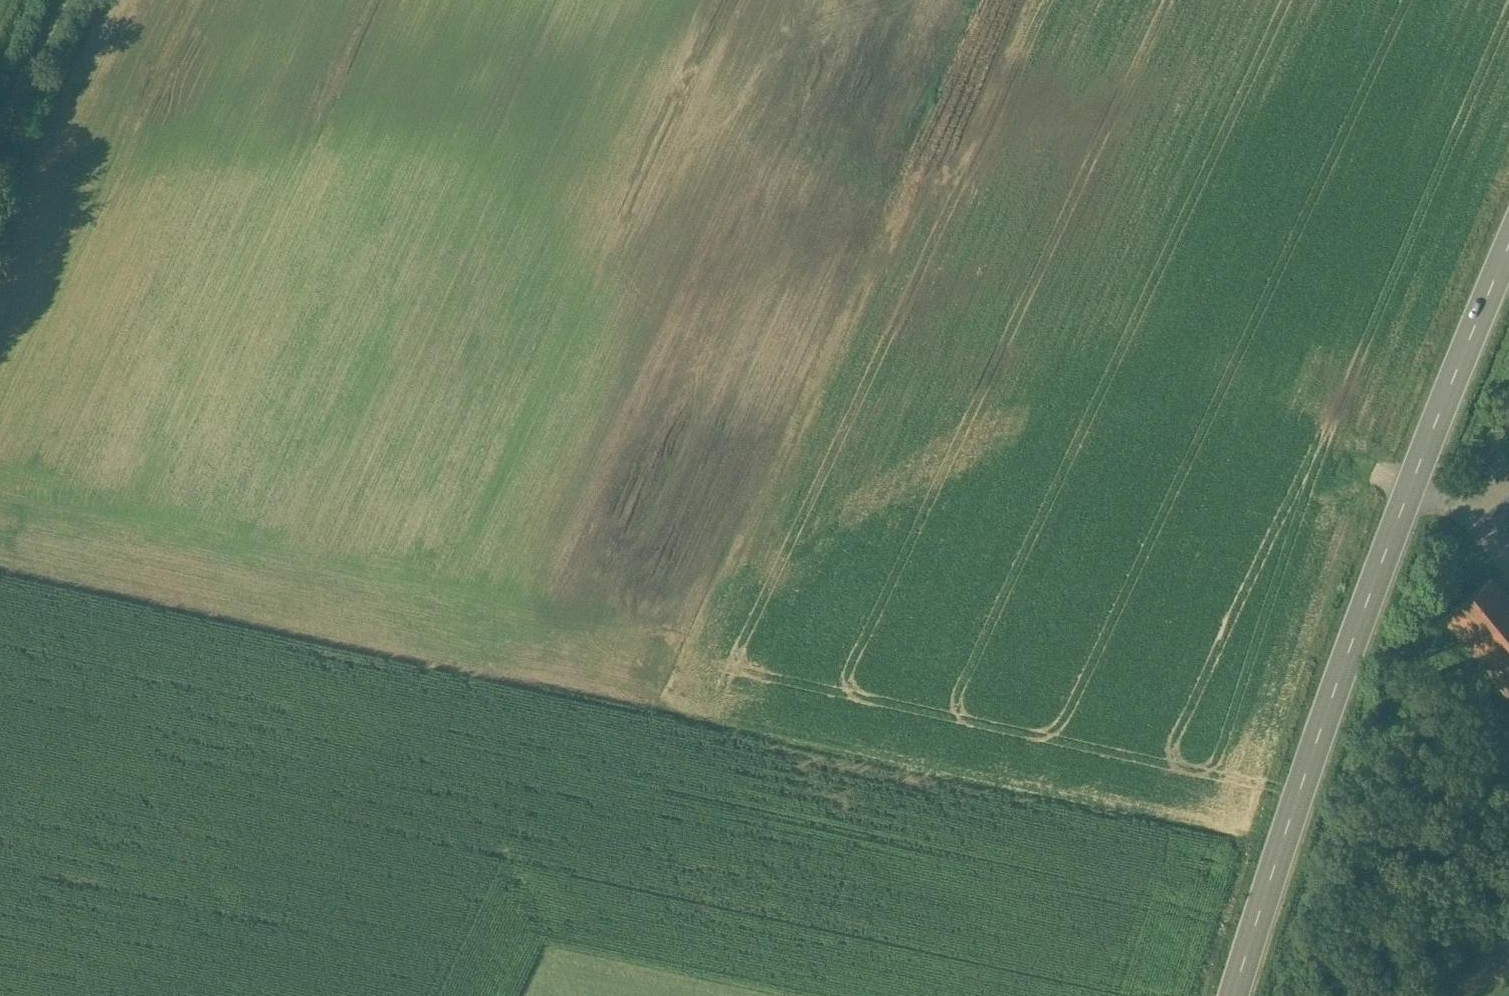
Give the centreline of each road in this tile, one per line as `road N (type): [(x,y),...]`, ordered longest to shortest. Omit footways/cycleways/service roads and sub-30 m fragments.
road 1 (secondary): [(1508,248),(1370,593),(1234,995)]
road 2 (unclassified): [(0,135),(62,0)]

